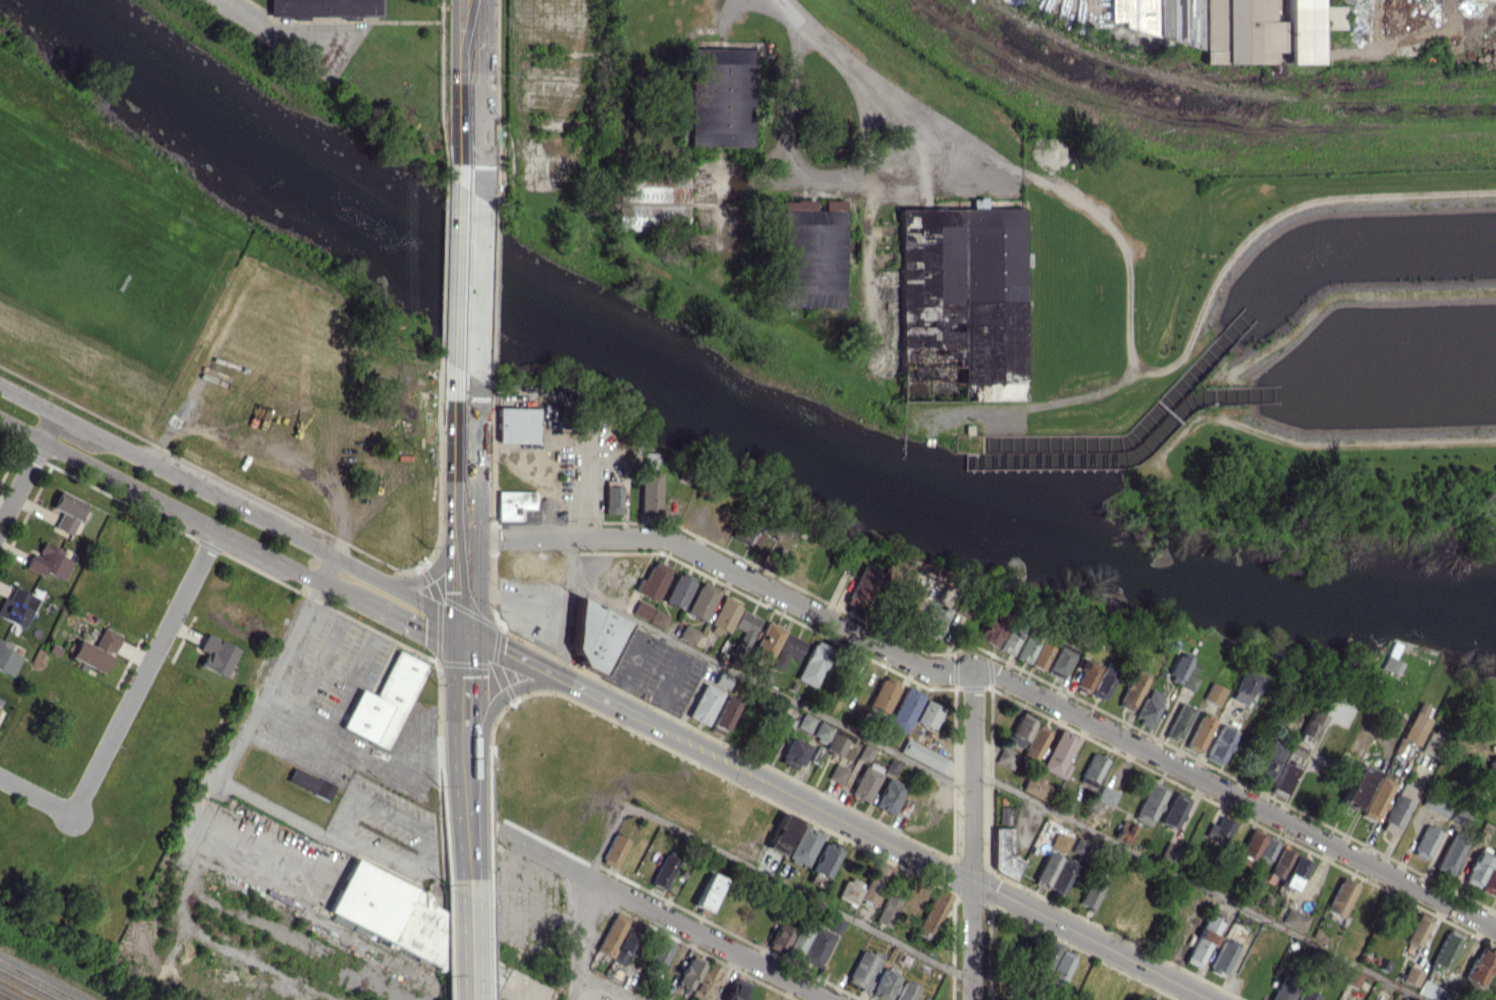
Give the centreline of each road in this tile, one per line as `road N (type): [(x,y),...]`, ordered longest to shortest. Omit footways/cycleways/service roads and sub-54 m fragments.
road 1 (residential): [(466,539),(664,537),(925,670),(990,670),(1495,930)]
road 2 (secondary): [(1210,999),(641,719)]
road 3 (secondary): [(465,632),(425,603),(0,386)]
road 4 (secondary): [(0,420),(358,599)]
road 5 (residential): [(829,999),(510,837)]
road 6 (track): [(785,0),(815,33),(957,134),(1060,195)]
road 7 (residential): [(972,670),(970,999)]
road 8 (residential): [(216,529),(72,814)]
road 9 (primary): [(466,400),(472,166)]
road 10 (secondary): [(641,719),(465,632)]
road 11 (primary): [(472,166),(473,0)]
road 12 (primary): [(466,895),(463,749)]
road 13 (primary): [(466,521),(466,400)]
road 14 (residential): [(0,522),(54,414)]

